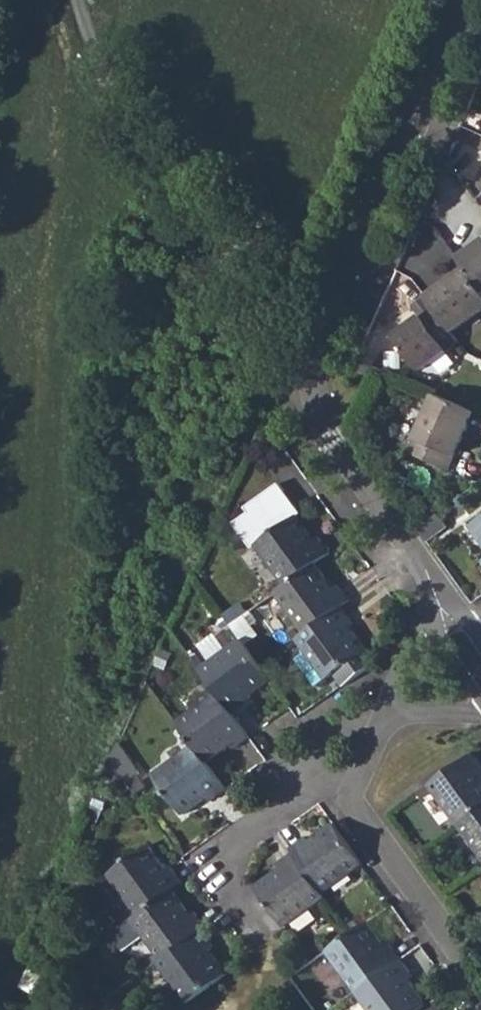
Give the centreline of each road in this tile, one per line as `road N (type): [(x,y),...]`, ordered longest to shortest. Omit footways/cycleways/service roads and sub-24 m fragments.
road 1 (residential): [(480,5),(337,319),(317,402),(329,436),(435,589)]
road 2 (residential): [(357,782),(309,784),(228,860),(242,913),(266,942)]
road 3 (residential): [(357,782),(352,799),(480,978)]
road 4 (residential): [(435,589),(386,715)]

